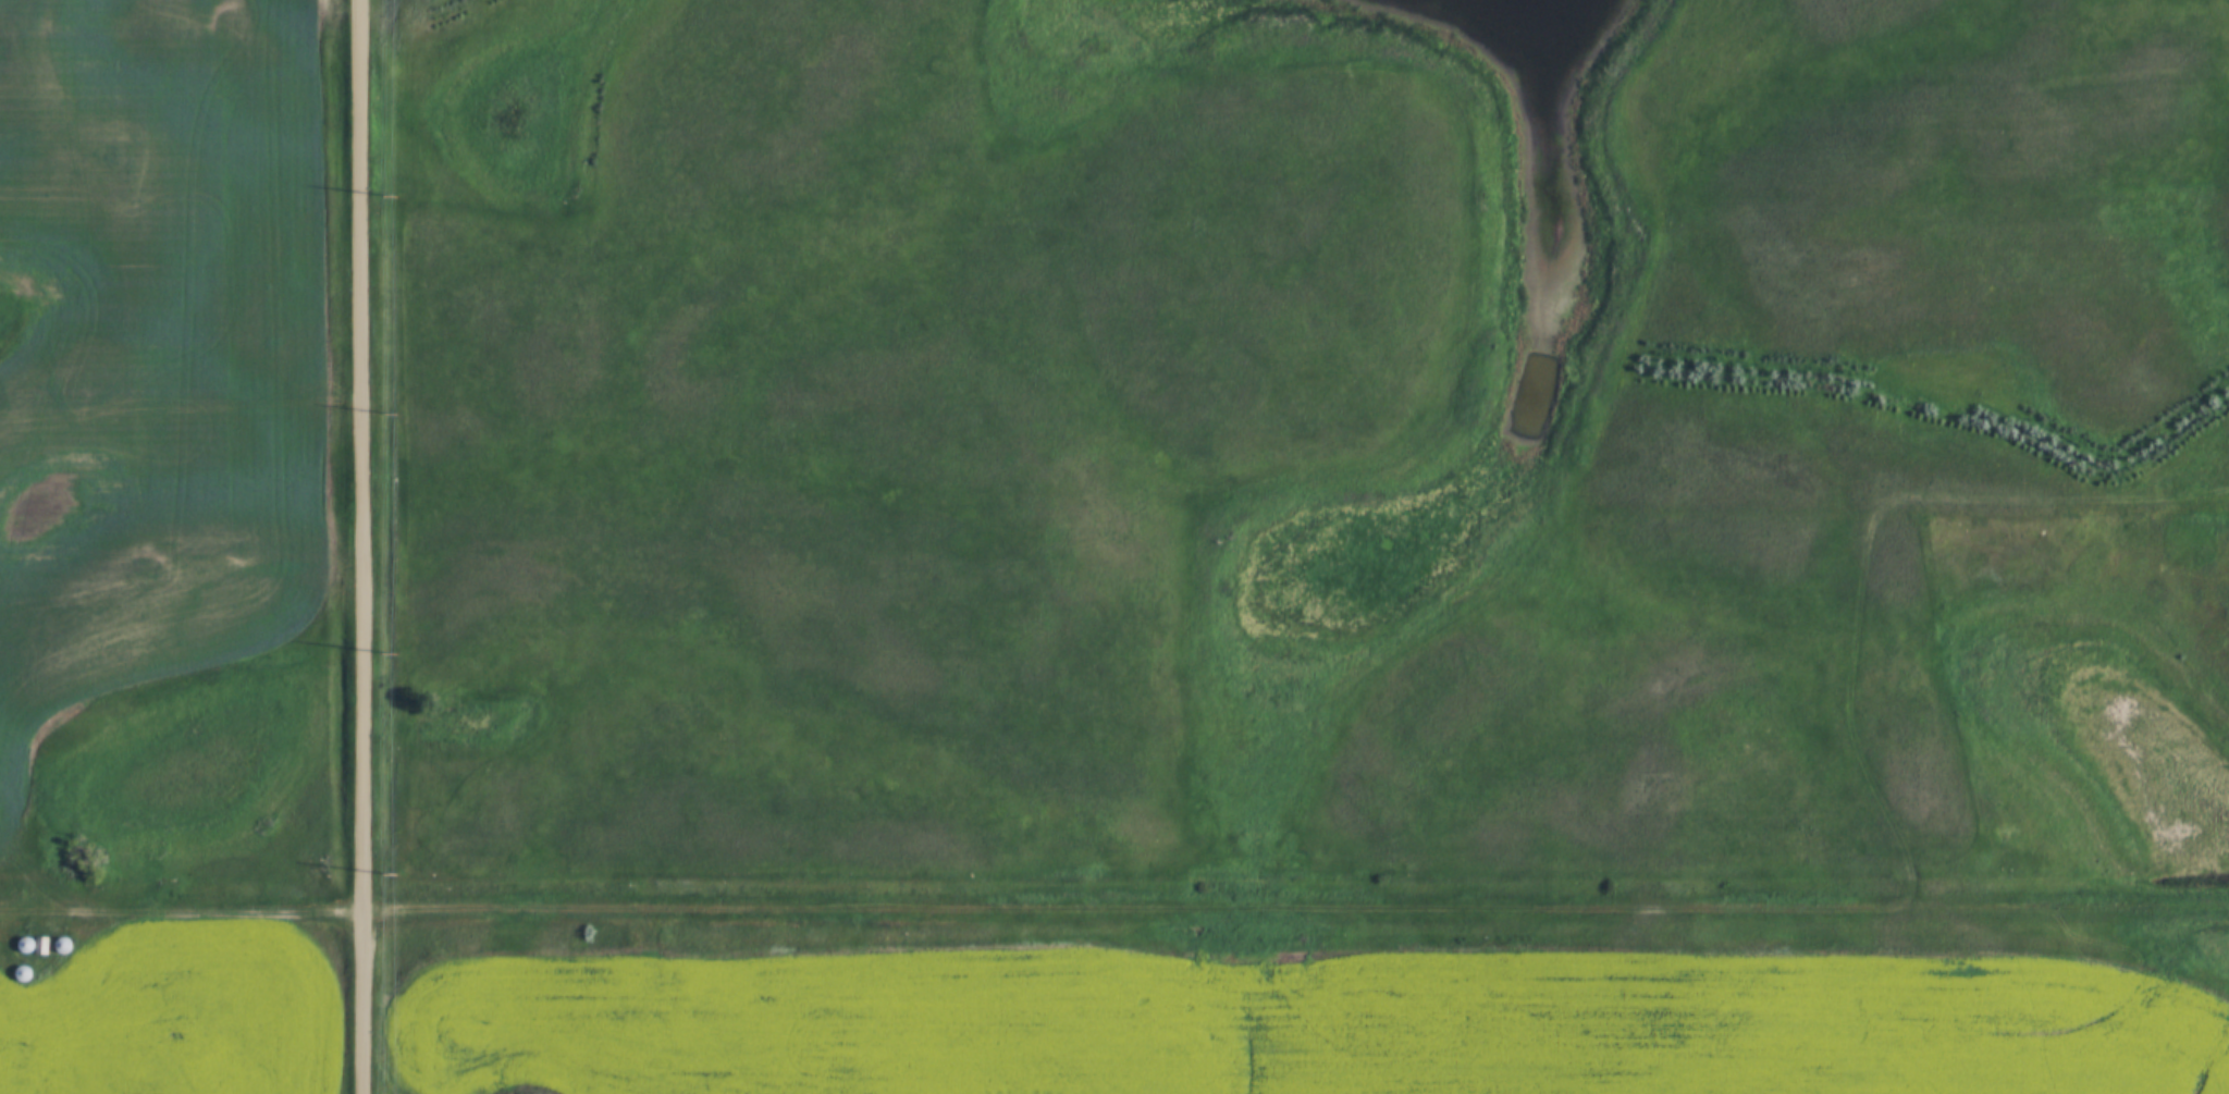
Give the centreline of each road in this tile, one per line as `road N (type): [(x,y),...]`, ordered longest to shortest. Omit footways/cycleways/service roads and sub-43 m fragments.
road 1 (track): [(2228,905),(1948,913),(0,912)]
road 2 (residential): [(364,1093),(362,0)]

